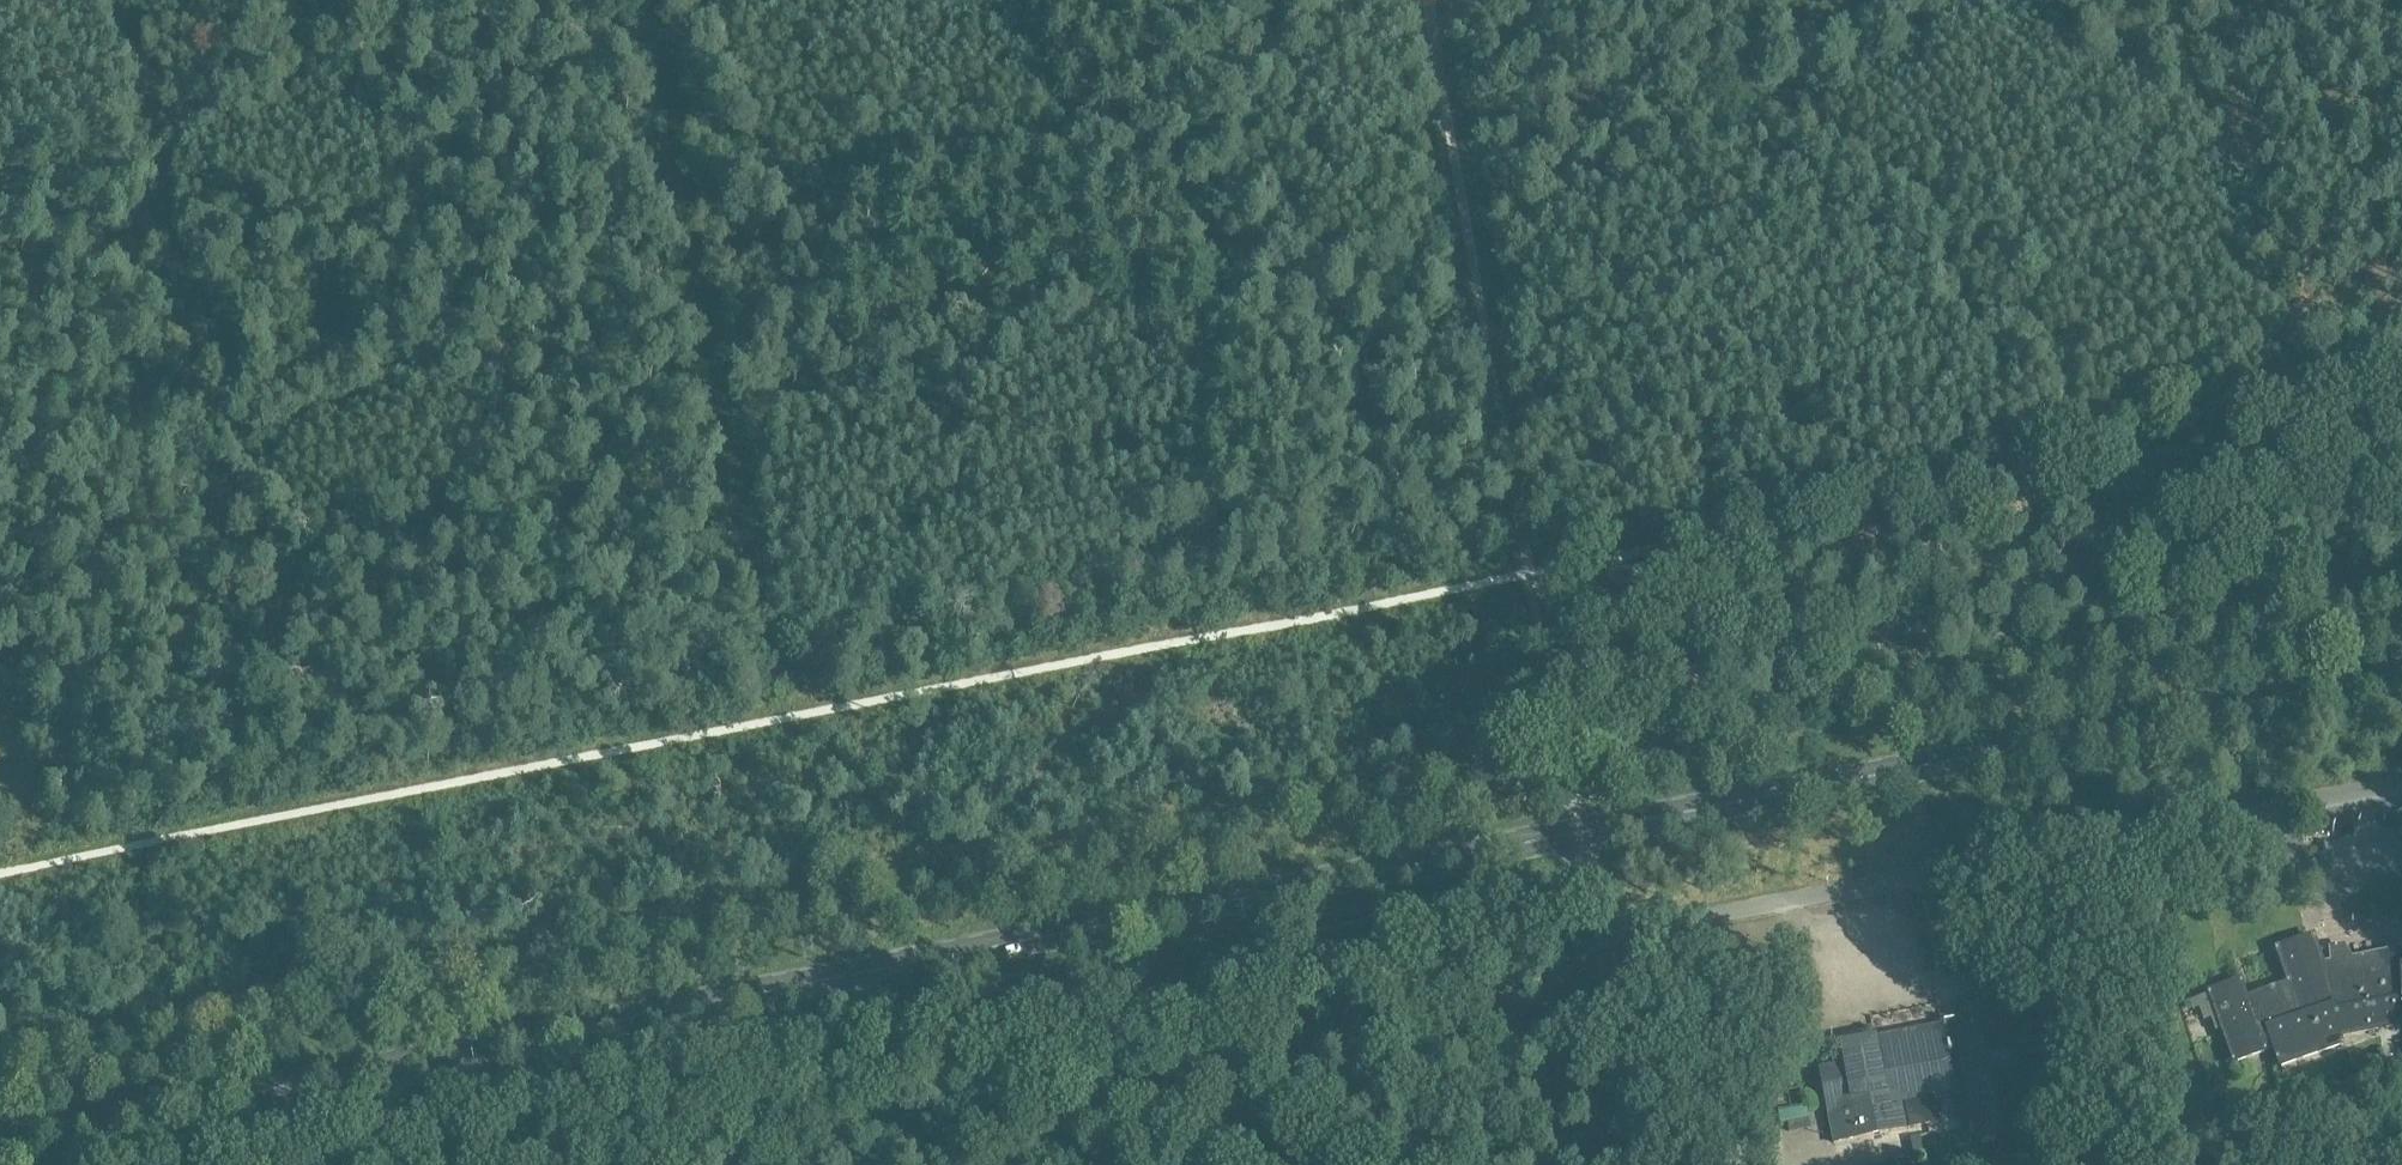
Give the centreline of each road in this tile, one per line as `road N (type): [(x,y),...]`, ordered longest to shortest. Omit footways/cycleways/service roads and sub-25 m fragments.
road 1 (secondary): [(0,1140),(1578,833)]
road 2 (unclassified): [(1578,833),(1587,878),(1622,912),(1662,924),(2401,776)]
road 3 (track): [(1429,3),(1578,833)]
road 4 (secondary): [(1578,833),(2401,671)]

